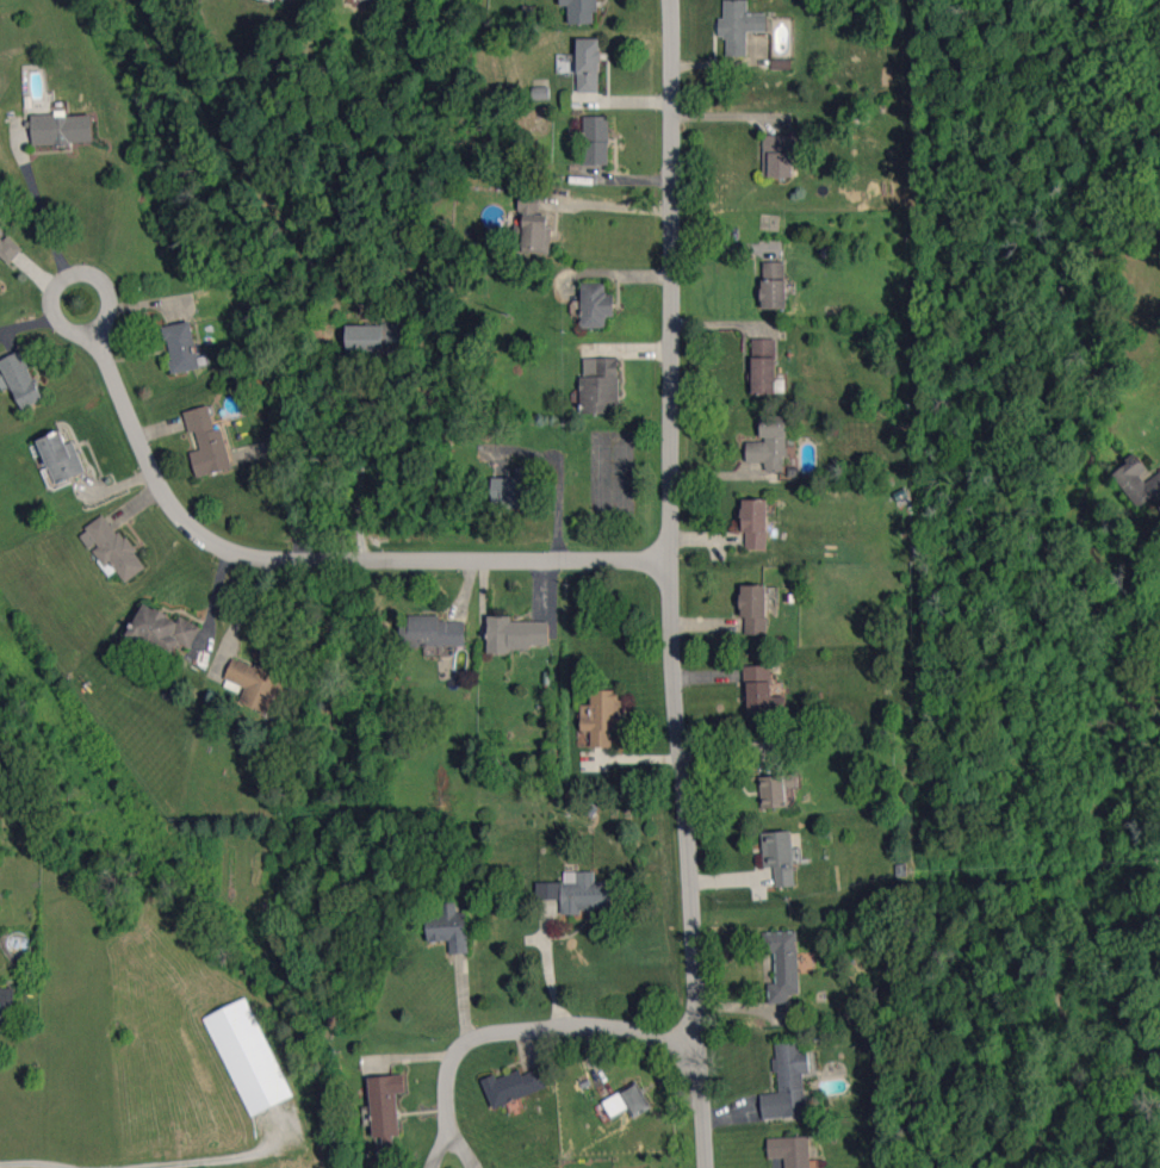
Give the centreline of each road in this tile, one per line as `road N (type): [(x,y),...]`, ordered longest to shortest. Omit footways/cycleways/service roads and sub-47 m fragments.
road 1 (residential): [(709,1167),(677,647),(674,0)]
road 2 (residential): [(675,558),(269,557),(223,545),(167,490),(107,358),(106,335)]
road 3 (residential): [(702,1046),(609,1024),(489,1031),(455,1055),(449,1133)]
road 4 (residential): [(86,333),(106,335),(113,302),(92,273),(64,280),(55,298),(60,318),(86,333)]

